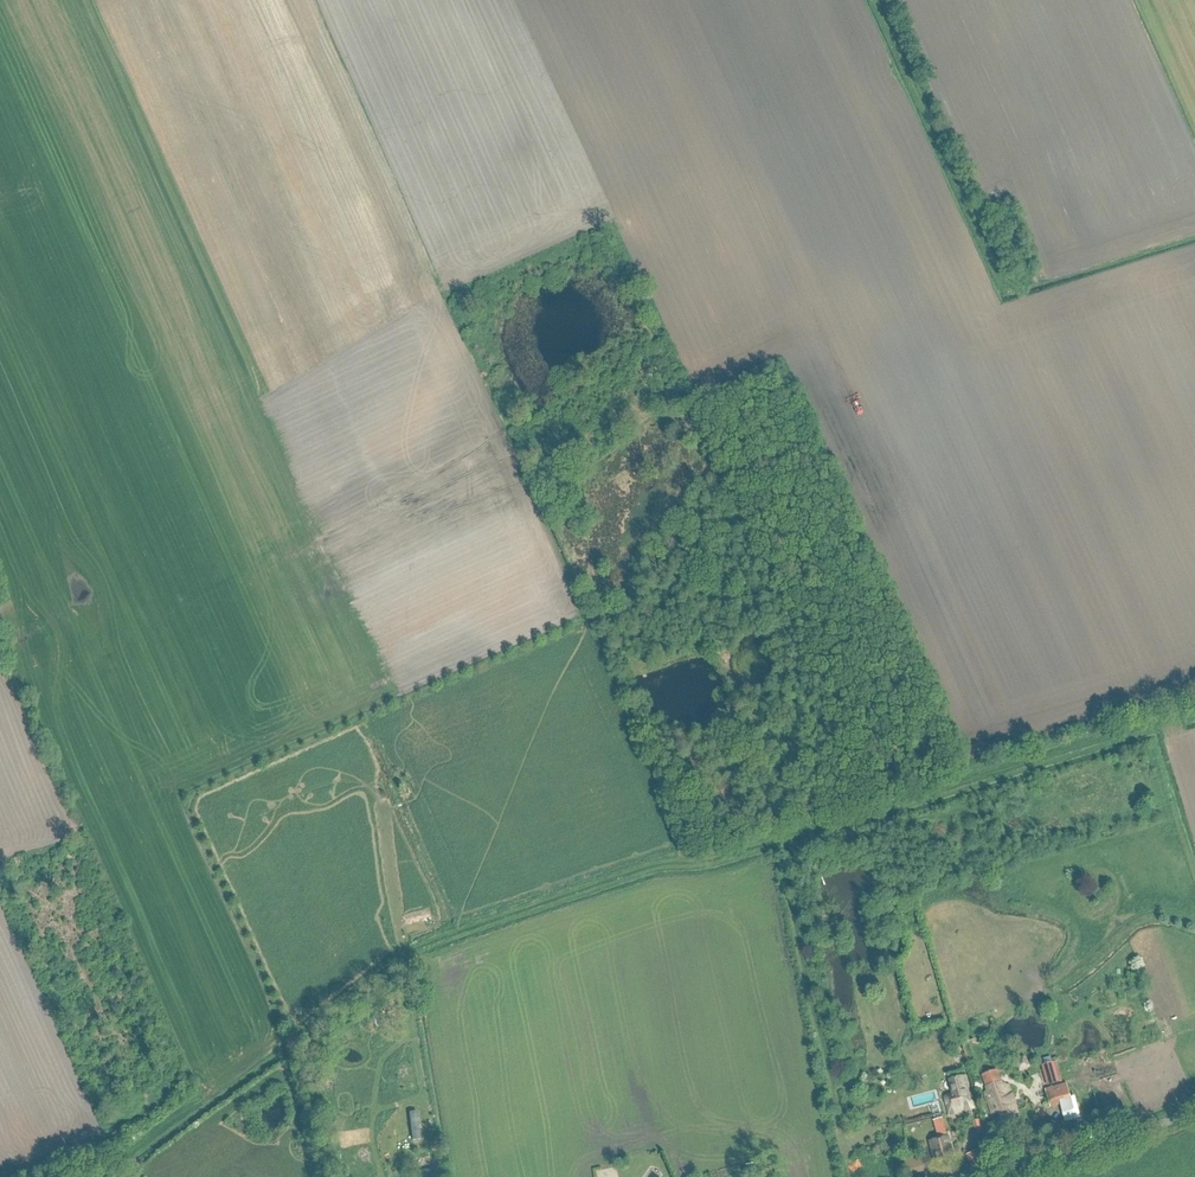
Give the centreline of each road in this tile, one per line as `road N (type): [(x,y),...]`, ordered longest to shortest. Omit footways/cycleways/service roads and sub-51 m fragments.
road 1 (unclassified): [(1024,1176),(1194,1111)]

